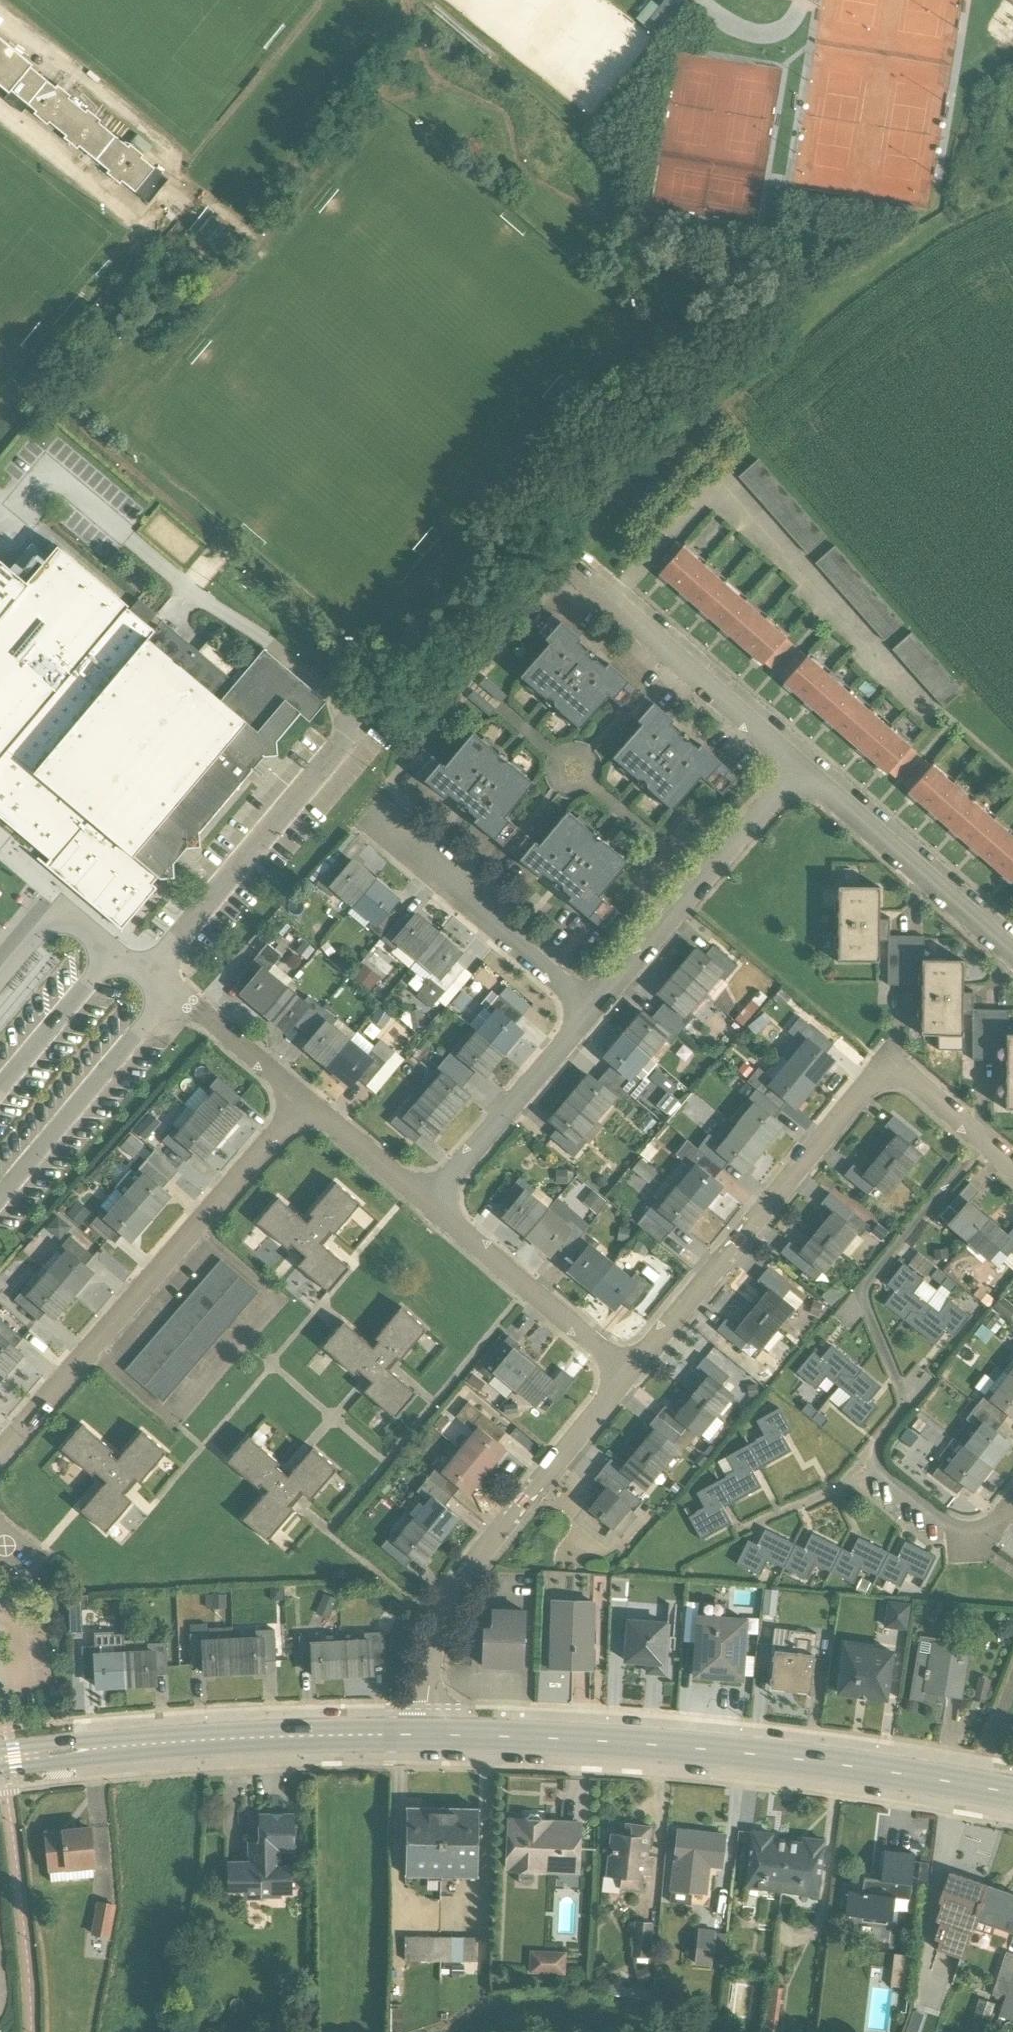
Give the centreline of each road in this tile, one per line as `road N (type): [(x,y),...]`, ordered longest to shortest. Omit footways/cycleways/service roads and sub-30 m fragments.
road 1 (secondary): [(1012,1795),(696,1747),(426,1735)]
road 2 (residential): [(626,1373),(887,1062),(981,1141)]
road 3 (residential): [(610,604),(718,482),(927,710)]
road 4 (residential): [(981,1141),(862,1286),(907,1407),(880,1442),(876,1461),(934,1523)]
road 5 (residential): [(0,1453),(307,1105)]
road 6 (residential): [(426,1735),(444,1608),(626,1373)]
road 7 (secondary): [(426,1735),(90,1748)]
road 8 (residential): [(597,1012),(801,769)]
road 9 (residential): [(371,827),(597,1012)]
road 10 (residential): [(801,769),(1012,954)]
road 11 (residential): [(428,1207),(626,1373)]
road 12 (residential): [(428,1207),(597,1012)]
road 13 (residential): [(610,604),(801,769)]
road 14 (residential): [(307,1105),(428,1207)]
road 15 (residential): [(197,1012),(307,1105)]

